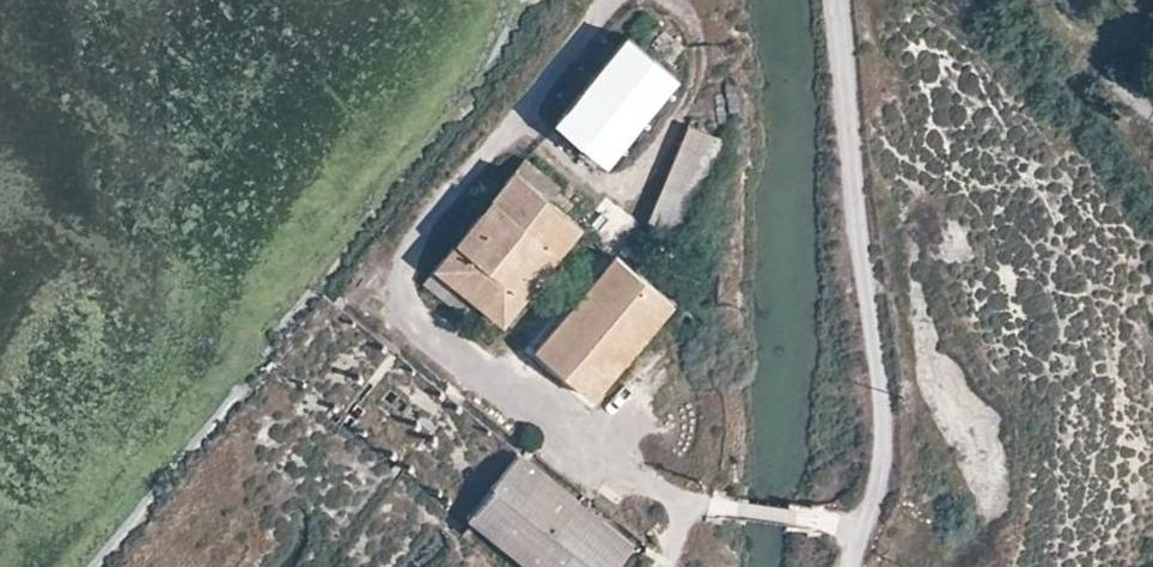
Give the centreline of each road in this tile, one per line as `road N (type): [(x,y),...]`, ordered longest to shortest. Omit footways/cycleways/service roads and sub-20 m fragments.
road 1 (track): [(614,0),(583,55),(409,261),(407,306),(682,531),(735,510)]
road 2 (track): [(841,0),(888,457),(870,521),(806,517)]

